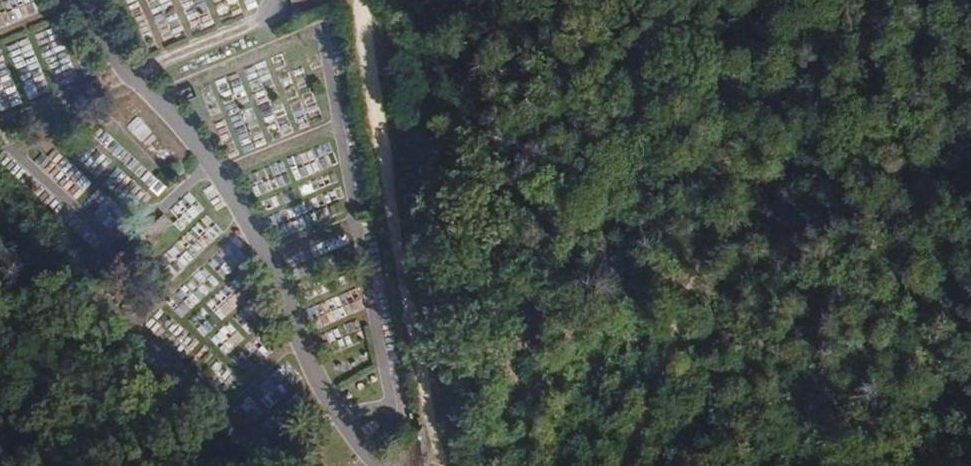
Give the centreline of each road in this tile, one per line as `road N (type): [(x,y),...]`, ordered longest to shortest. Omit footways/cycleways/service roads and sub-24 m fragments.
road 1 (track): [(633,465),(674,326),(817,214),(970,218)]
road 2 (track): [(444,465),(367,55),(365,0)]
road 3 (track): [(674,326),(764,0)]

